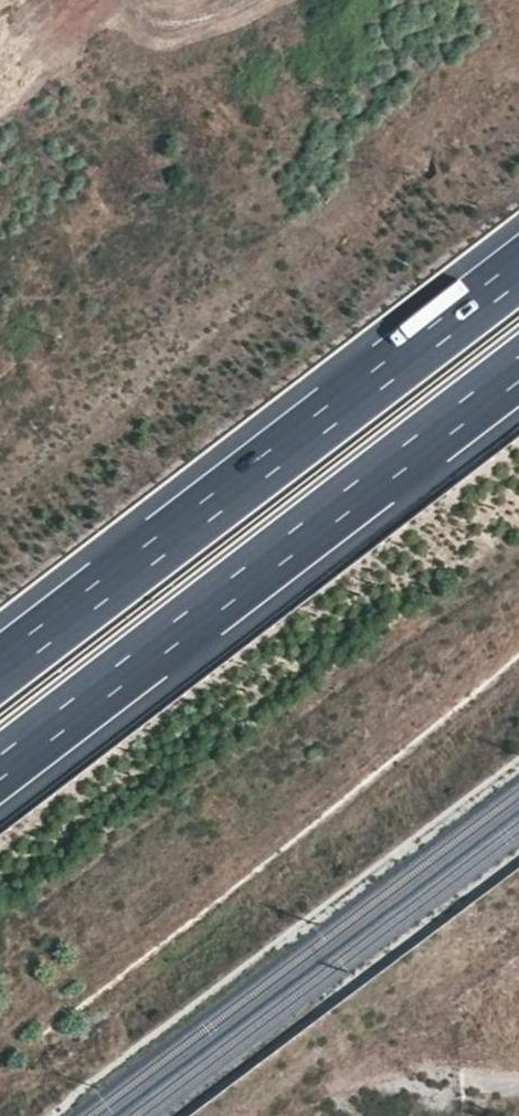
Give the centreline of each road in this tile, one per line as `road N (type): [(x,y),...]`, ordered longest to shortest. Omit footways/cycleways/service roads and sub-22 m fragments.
road 1 (motorway): [(518,271),(0,669)]
road 2 (motorway): [(0,767),(518,370)]

